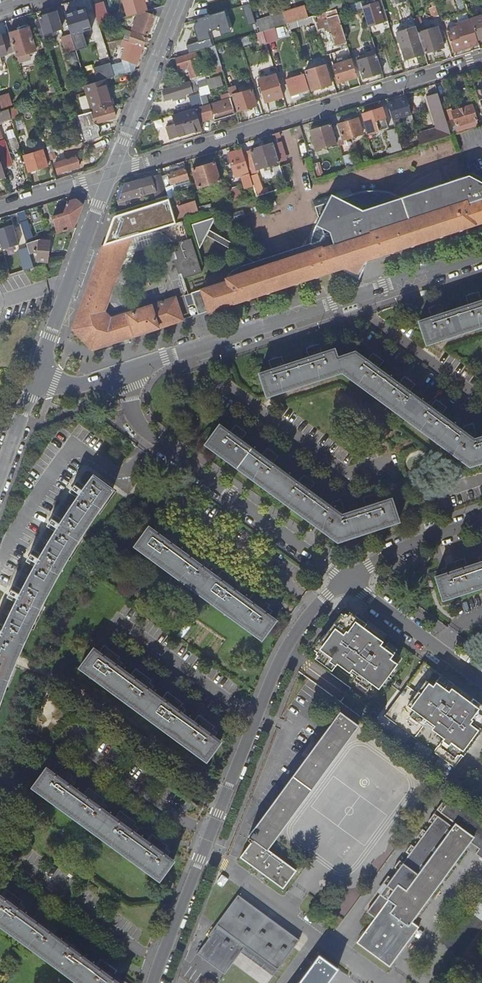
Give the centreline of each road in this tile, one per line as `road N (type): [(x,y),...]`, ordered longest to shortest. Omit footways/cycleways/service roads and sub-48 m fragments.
road 1 (residential): [(347,581),(319,604),(283,654),(153,982)]
road 2 (residential): [(111,173),(481,58)]
road 3 (residential): [(122,373),(481,255)]
road 4 (residential): [(122,373),(144,431),(347,581)]
road 5 (residential): [(37,377),(111,173)]
road 6 (residential): [(111,173),(179,0)]
road 7 (residential): [(347,581),(481,682)]
road 8 (residential): [(481,520),(403,548),(347,581)]

